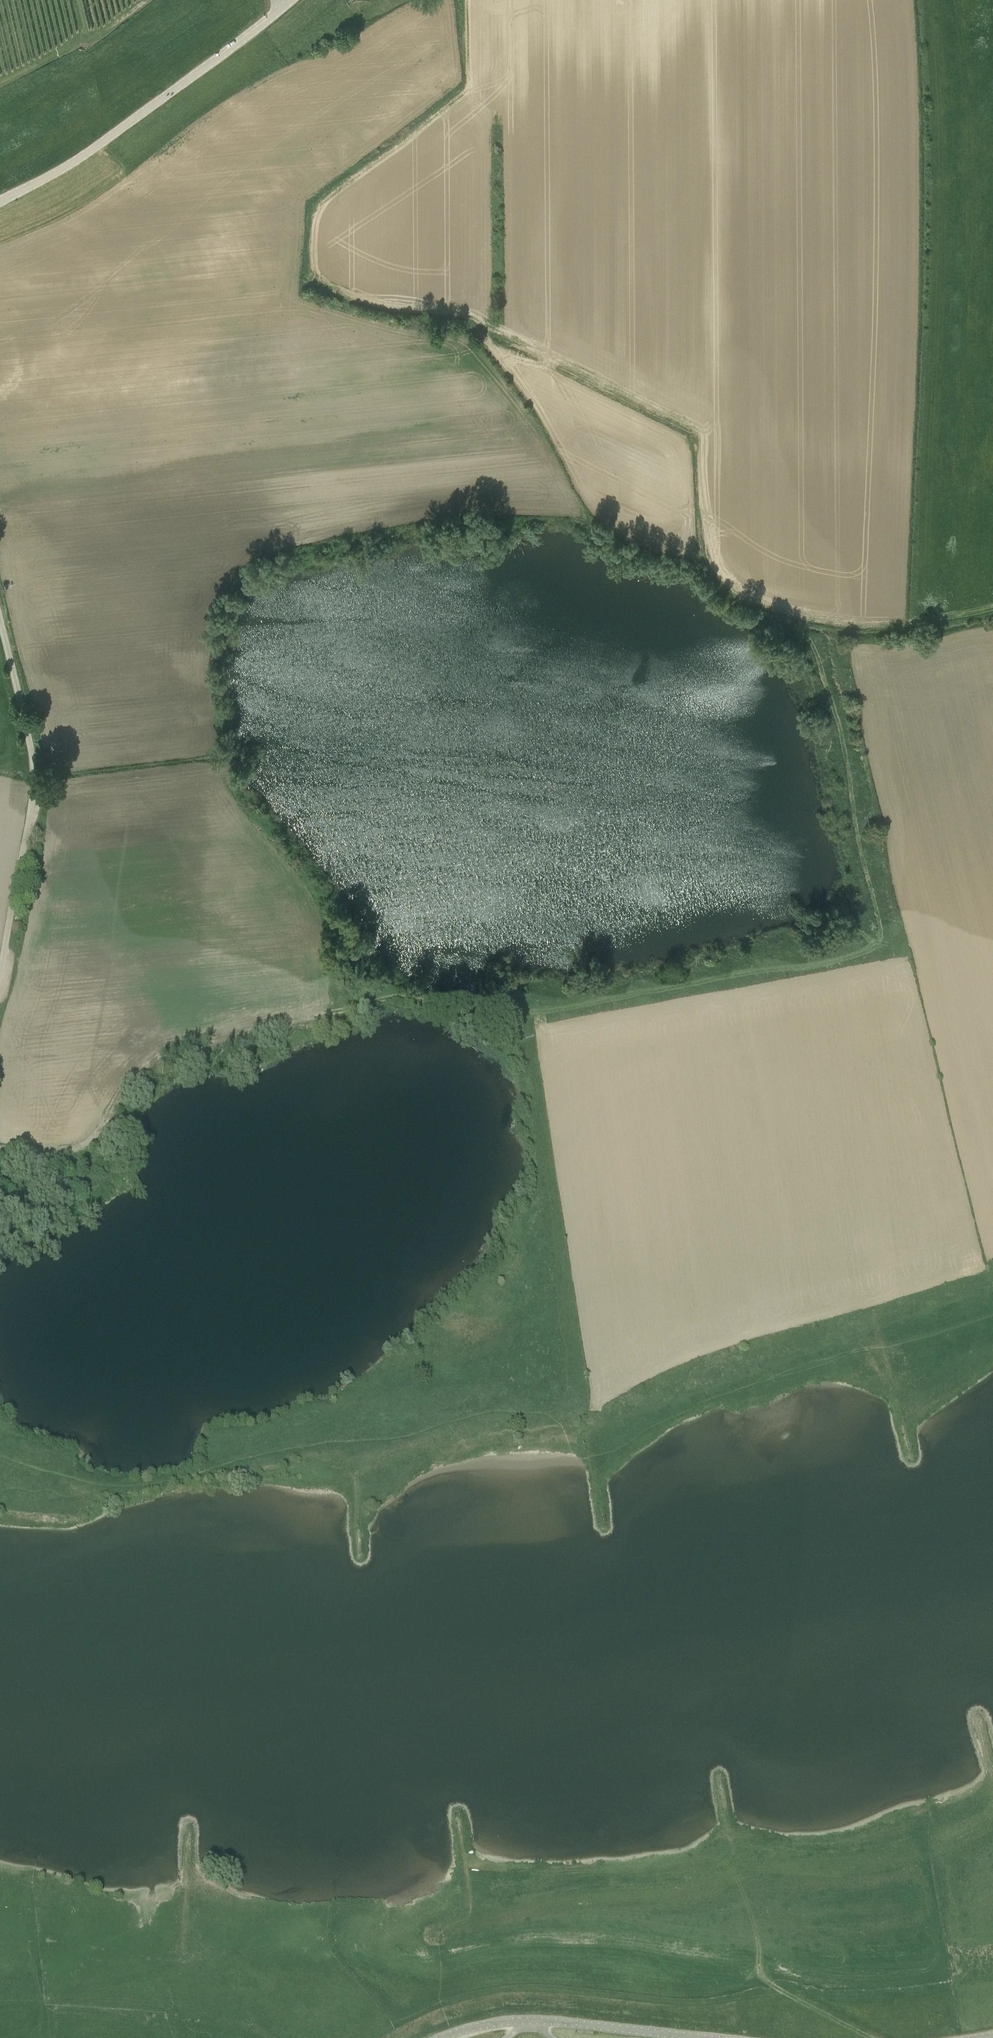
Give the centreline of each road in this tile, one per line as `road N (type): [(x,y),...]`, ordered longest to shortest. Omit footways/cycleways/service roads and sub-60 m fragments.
road 1 (track): [(816,640),(879,948),(527,1013)]
road 2 (track): [(527,1013),(391,997),(337,999),(178,1041),(137,1070),(81,1141),(56,1153),(0,1152)]
road 3 (unclassified): [(0,967),(33,780),(0,620)]
road 4 (unclassified): [(0,201),(112,134),(288,0)]
road 5 (unclassified): [(699,2037),(493,2022),(439,2037)]

